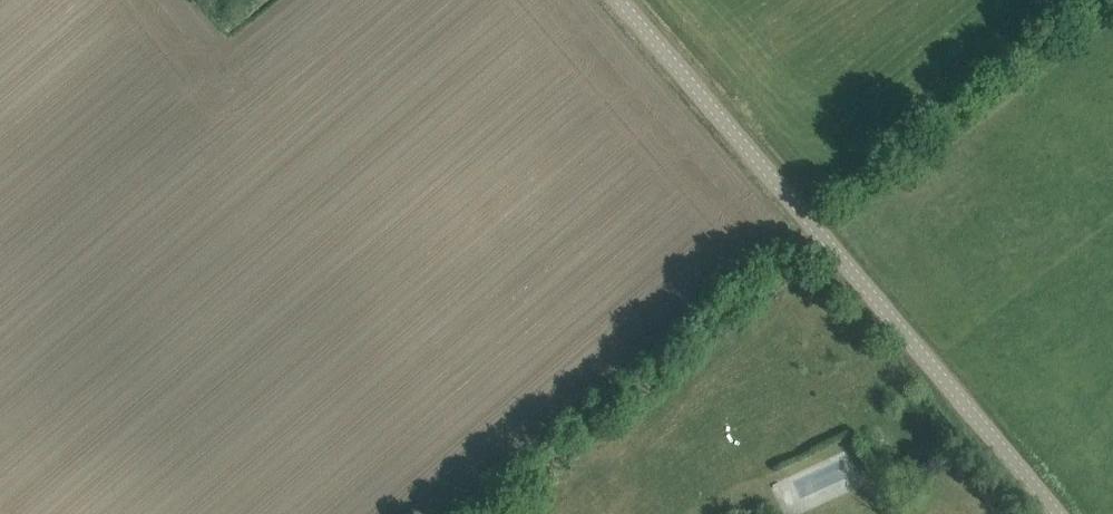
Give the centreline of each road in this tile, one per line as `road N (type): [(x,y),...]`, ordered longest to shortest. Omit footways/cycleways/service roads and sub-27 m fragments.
road 1 (unclassified): [(1056,513),(619,0)]

